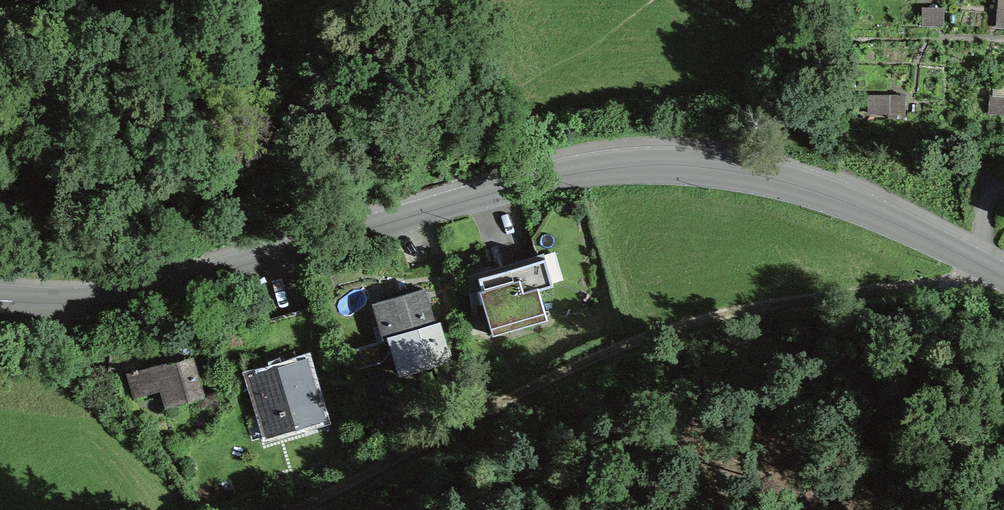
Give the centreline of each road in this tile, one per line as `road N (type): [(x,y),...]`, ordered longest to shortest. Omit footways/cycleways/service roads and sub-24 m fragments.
road 1 (tertiary): [(0,302),(98,303),(545,180),(628,167),(717,168),(814,190),(1003,276)]
road 2 (track): [(296,509),(663,332),(966,281),(984,265)]
road 3 (track): [(493,82),(396,0)]

